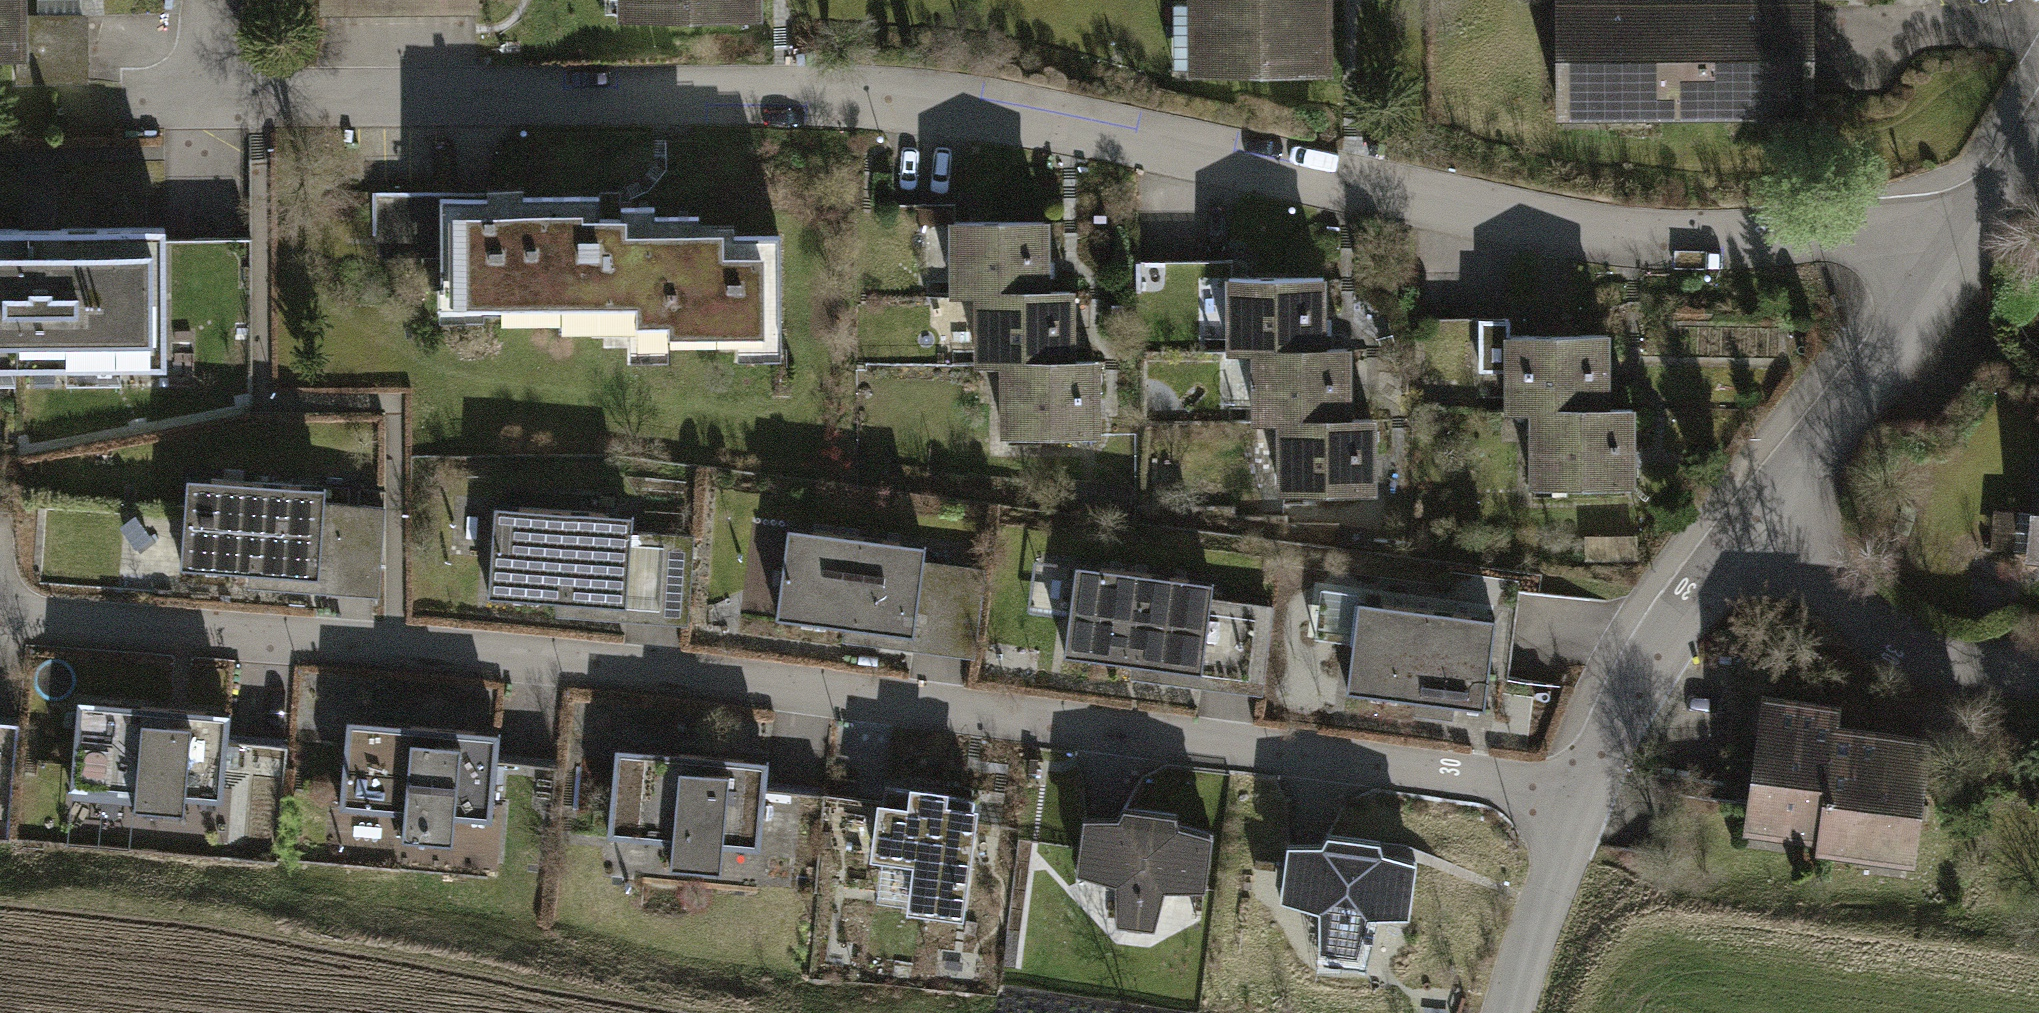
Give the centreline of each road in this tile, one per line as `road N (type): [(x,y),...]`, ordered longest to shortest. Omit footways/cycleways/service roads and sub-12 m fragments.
road 1 (residential): [(182,77),(268,108),(790,94),(984,113),(1357,195),(1661,244),(1977,236)]
road 2 (residential): [(0,627),(834,694),(1573,804)]
road 3 (residential): [(1977,236),(1745,535)]
road 4 (residential): [(1745,535),(1883,638),(2038,661)]
road 5 (residential): [(1745,535),(1573,804)]
road 6 (residential): [(1573,804),(1527,861),(1484,1012)]
road 7 (residential): [(2038,132),(1977,236)]

